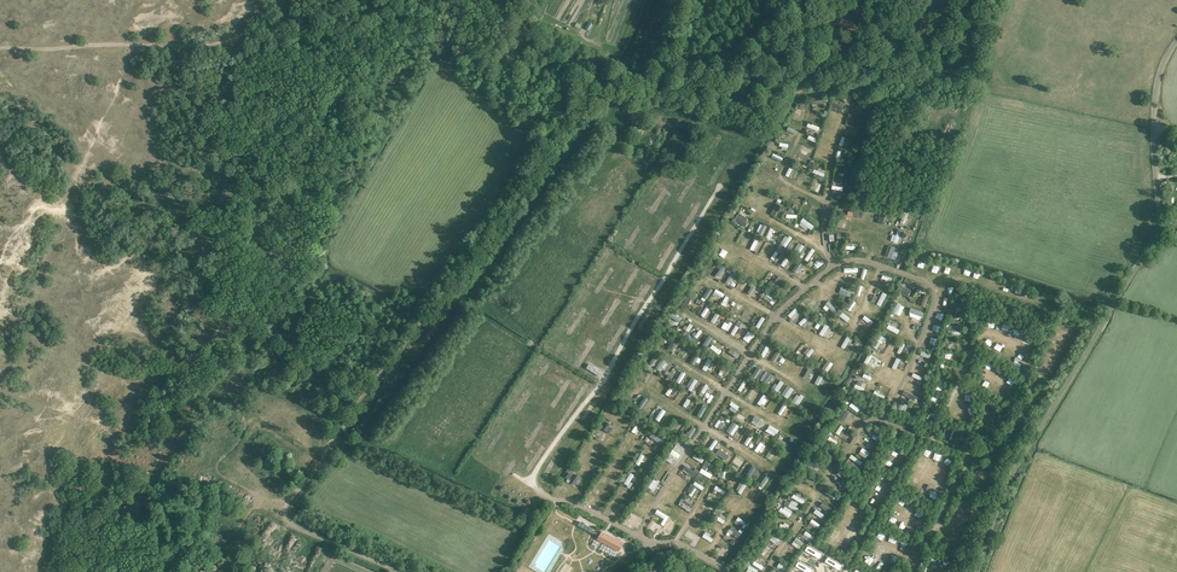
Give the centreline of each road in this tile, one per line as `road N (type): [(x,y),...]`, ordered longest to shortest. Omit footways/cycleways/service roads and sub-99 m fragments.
road 1 (unclassified): [(978,571),(1009,483),(1156,228),(1154,104),(1176,41)]
road 2 (track): [(596,74),(668,87),(735,67),(766,48),(800,0)]

